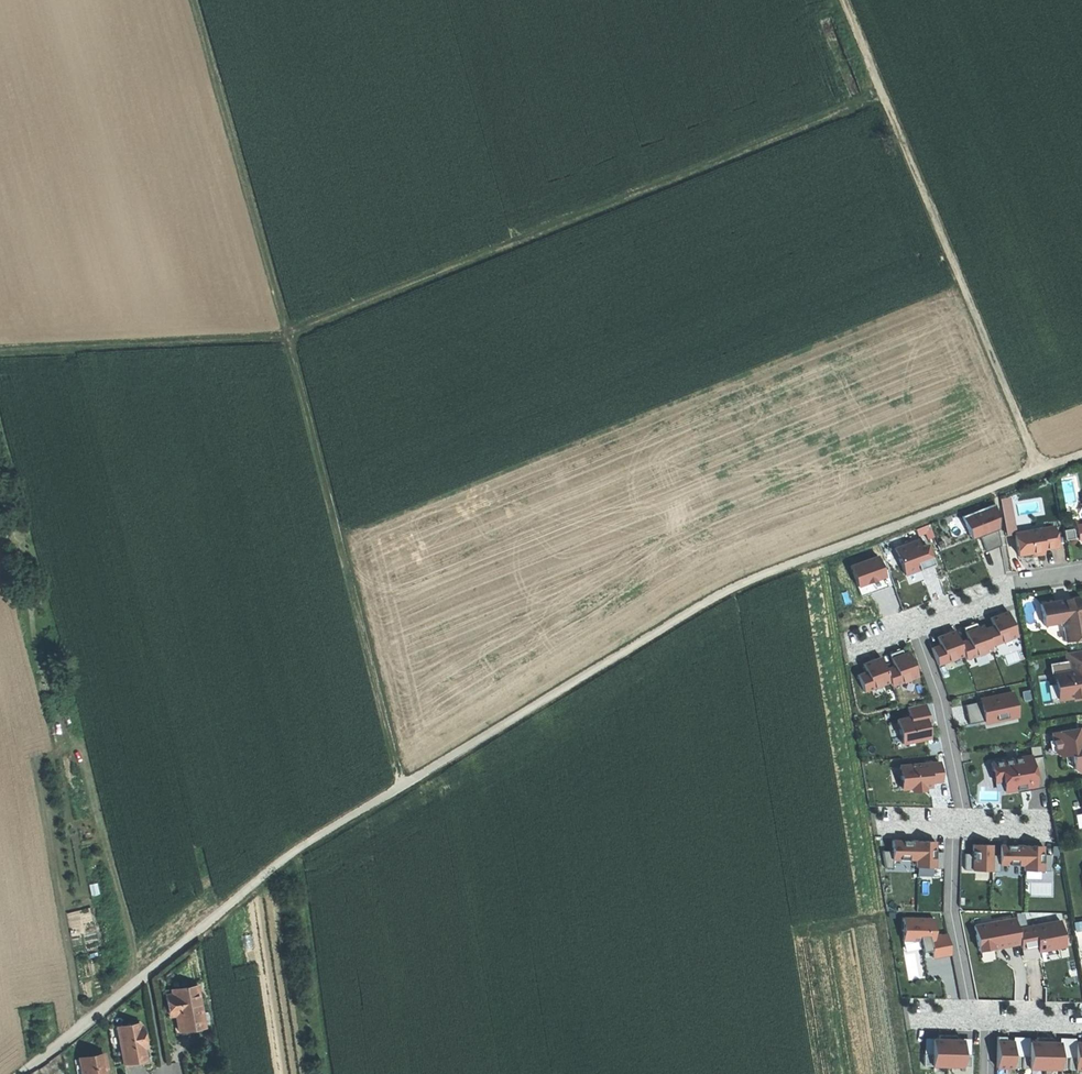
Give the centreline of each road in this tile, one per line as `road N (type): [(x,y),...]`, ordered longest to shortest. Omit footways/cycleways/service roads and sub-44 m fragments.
road 1 (track): [(1081,454),(707,602),(257,880)]
road 2 (track): [(883,97),(287,336),(0,347)]
road 3 (track): [(197,0),(403,786)]
road 4 (track): [(1040,470),(844,0)]
road 5 (residential): [(21,1073),(257,880)]
road 6 (residential): [(914,628),(940,700),(965,824)]
road 7 (residential): [(952,823),(951,913),(971,1016)]
road 8 (residential): [(1081,572),(1027,581),(914,628)]

